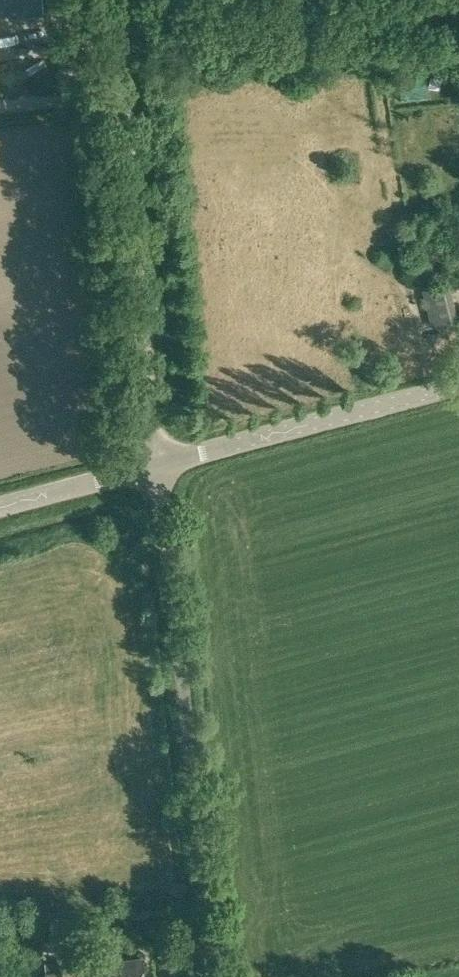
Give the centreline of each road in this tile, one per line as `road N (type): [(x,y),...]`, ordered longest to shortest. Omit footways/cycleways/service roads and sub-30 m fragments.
road 1 (unclassified): [(217,976),(153,466)]
road 2 (unclassified): [(153,466),(117,0)]
road 3 (tertiary): [(153,466),(458,384)]
road 4 (tertiary): [(0,507),(153,466)]

